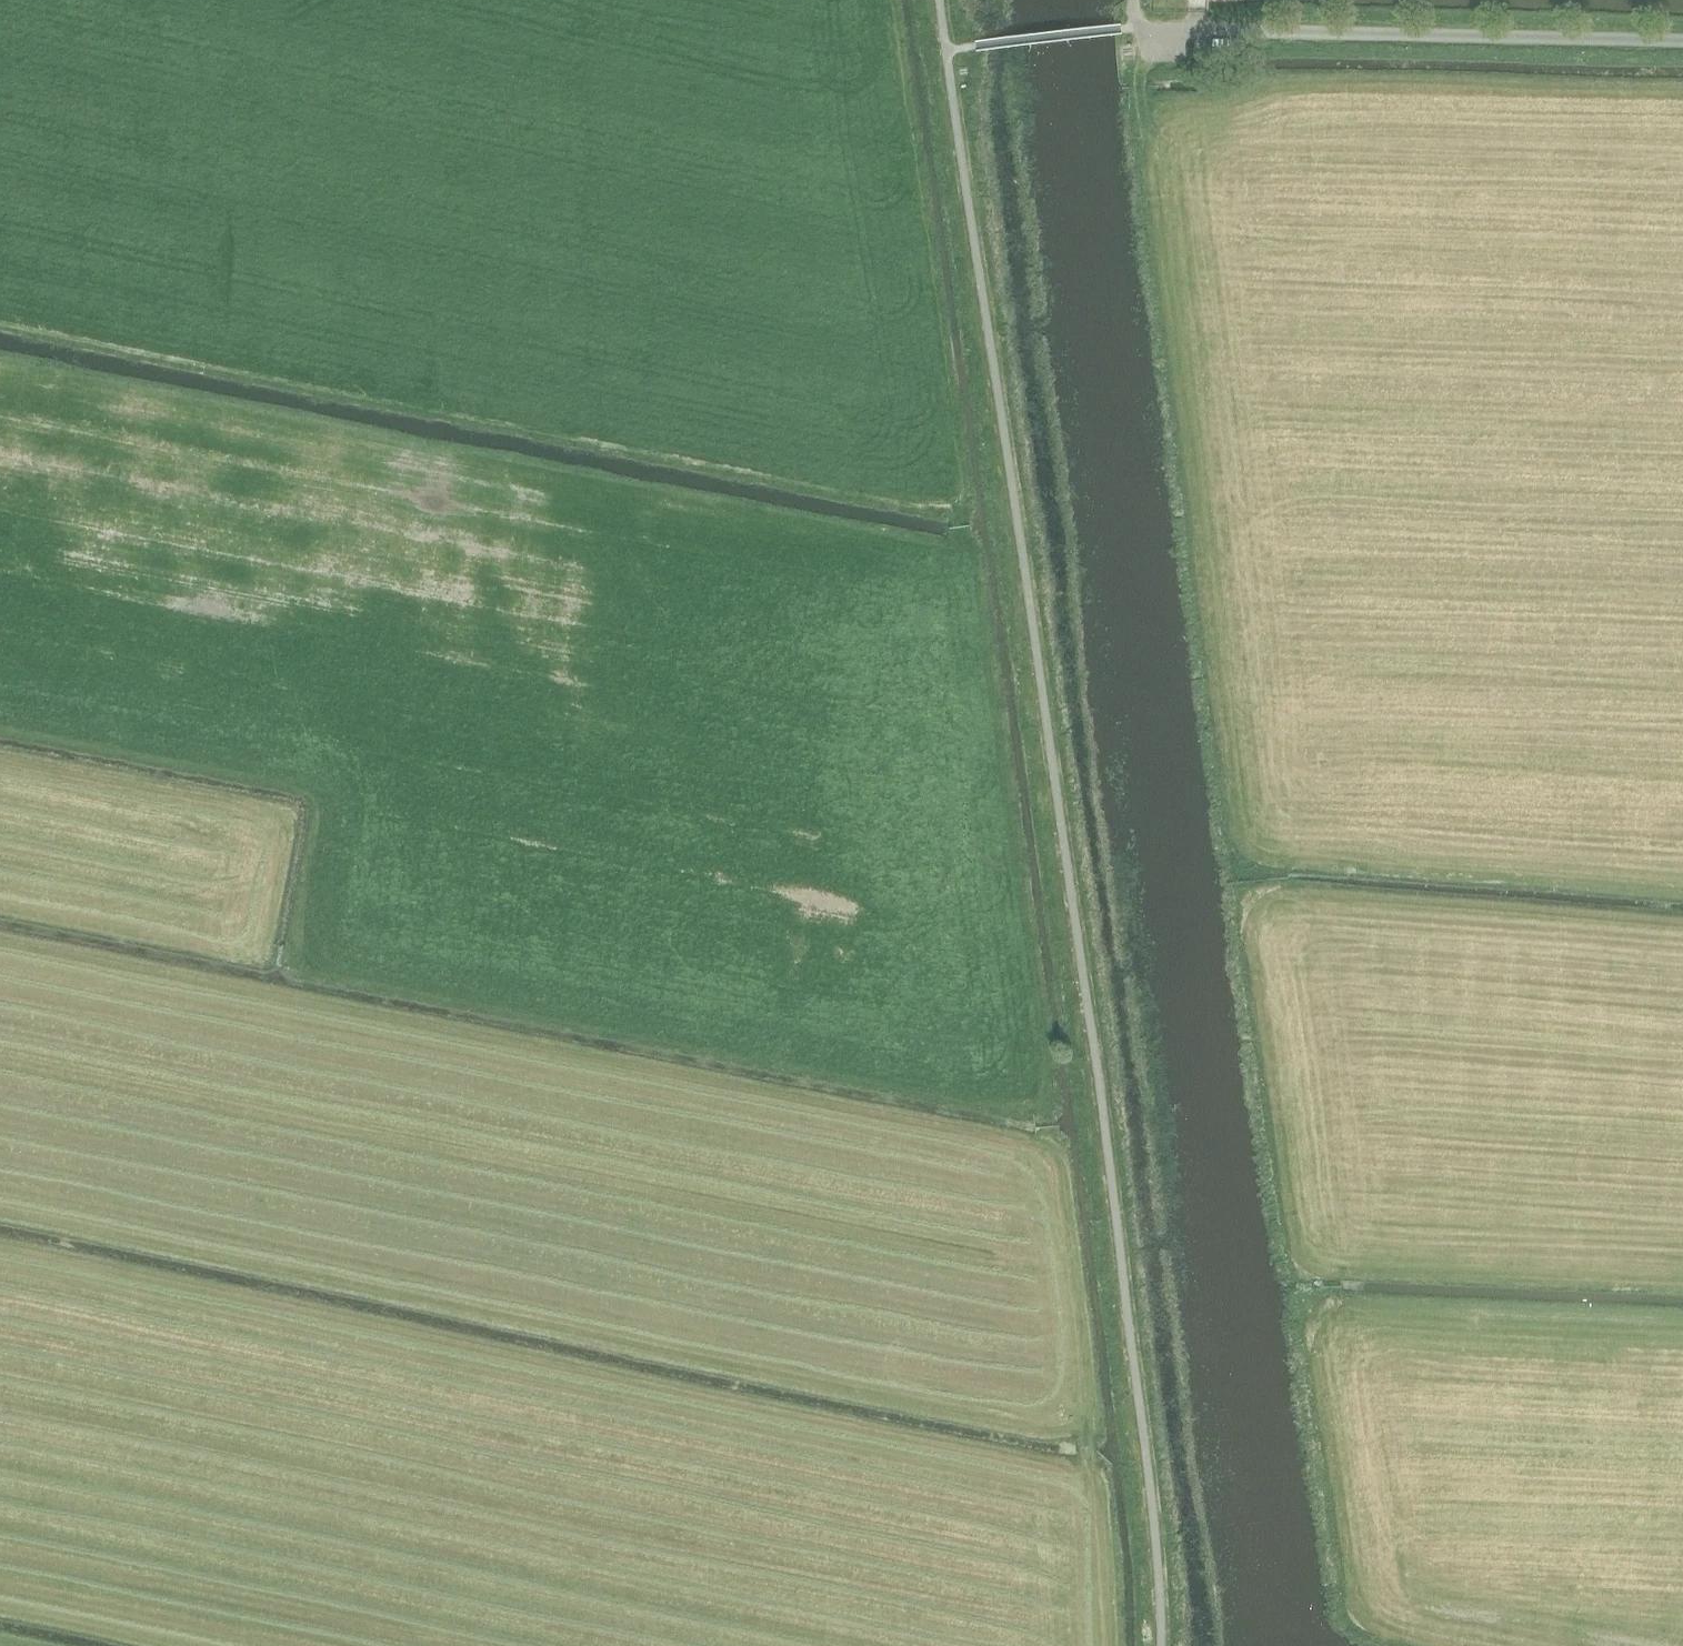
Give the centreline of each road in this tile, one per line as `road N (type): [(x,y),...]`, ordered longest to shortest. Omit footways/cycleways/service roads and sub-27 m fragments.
road 1 (unclassified): [(1138,28),(1682,40)]

